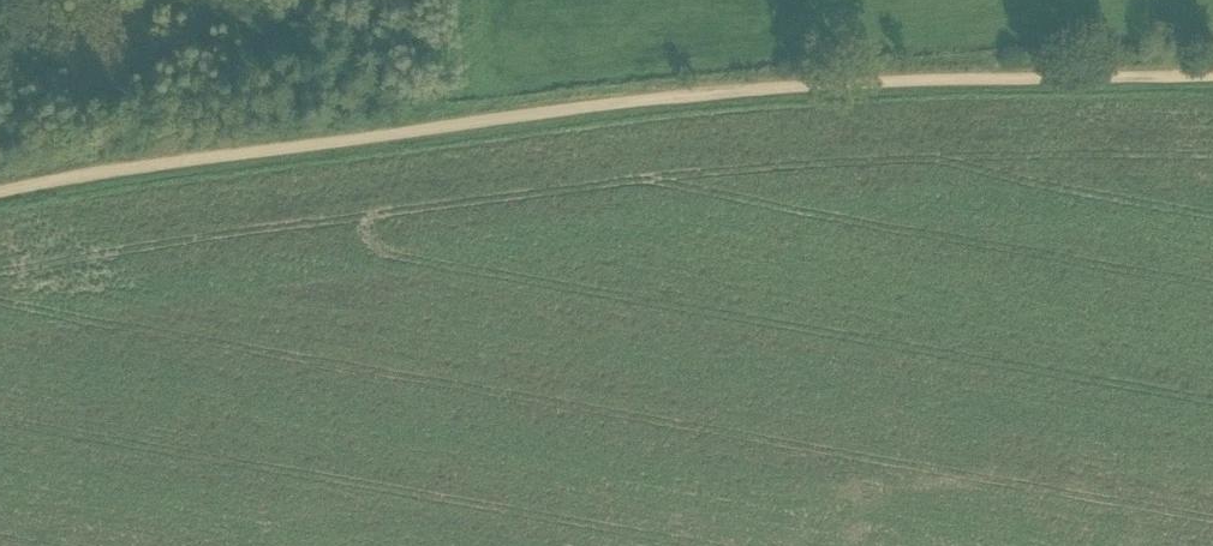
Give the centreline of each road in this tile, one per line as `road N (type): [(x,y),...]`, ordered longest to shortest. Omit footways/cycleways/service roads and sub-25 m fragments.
road 1 (track): [(1212,76),(871,78),(307,147),(0,196)]

